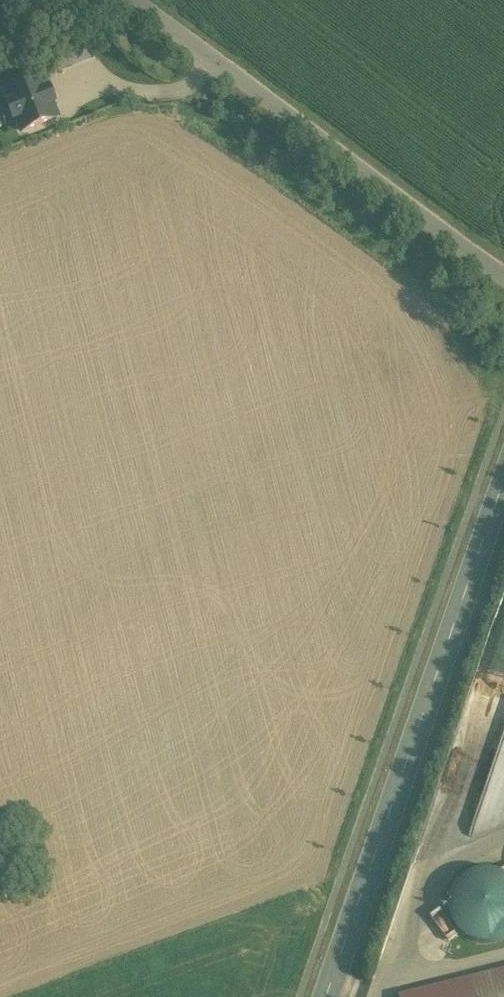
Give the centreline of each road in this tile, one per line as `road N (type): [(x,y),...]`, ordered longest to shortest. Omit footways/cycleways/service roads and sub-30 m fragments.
road 1 (tertiary): [(324,996),(503,478)]
road 2 (unclassified): [(135,0),(503,277)]

